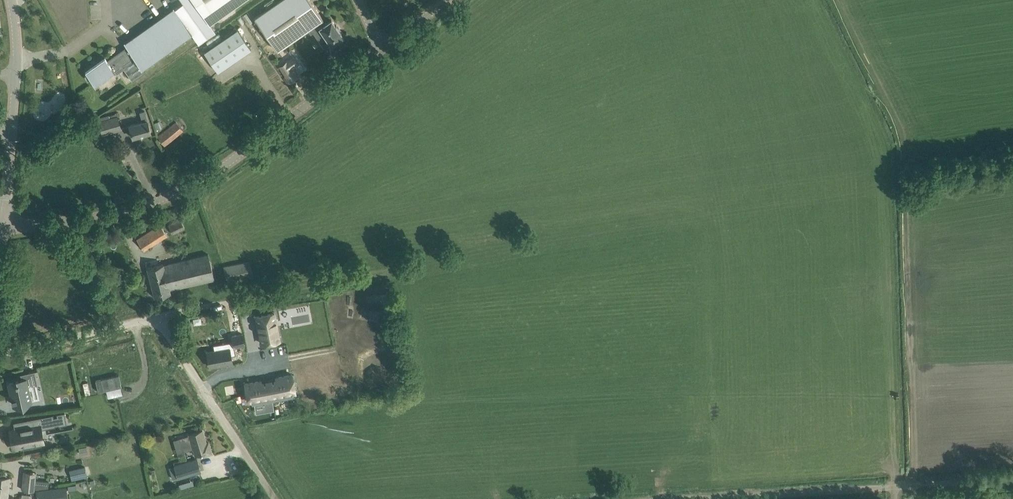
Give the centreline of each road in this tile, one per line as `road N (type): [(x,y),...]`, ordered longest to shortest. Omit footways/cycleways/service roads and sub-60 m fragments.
road 1 (unclassified): [(0,229),(115,213),(186,187),(381,49)]
road 2 (residential): [(272,498),(158,317),(0,354)]
road 3 (unclassified): [(712,498),(1012,479)]
road 4 (tertiary): [(0,229),(16,75)]

